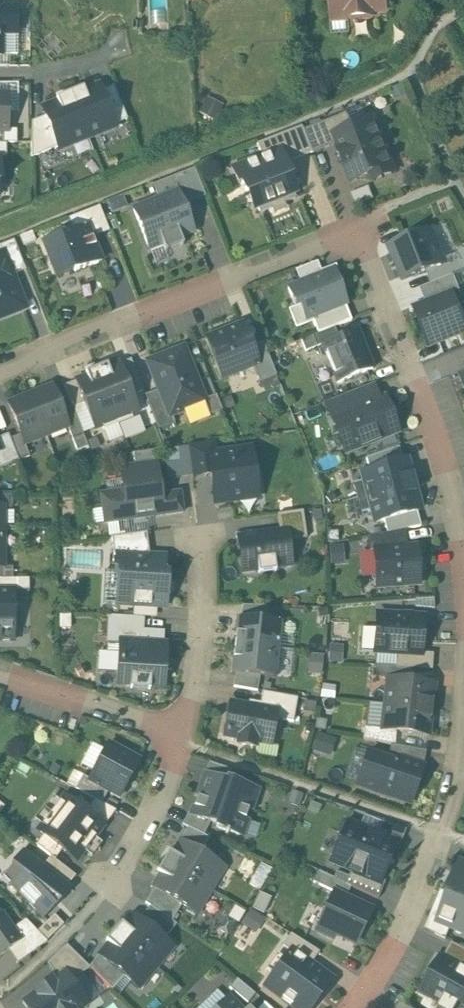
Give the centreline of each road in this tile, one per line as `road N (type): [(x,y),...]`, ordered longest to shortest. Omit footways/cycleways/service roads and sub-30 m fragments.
road 1 (residential): [(463,543),(417,380),(353,233),(0,374)]
road 2 (residential): [(355,1007),(406,919),(463,732)]
road 3 (residential): [(201,544),(201,649),(180,742)]
road 4 (residential): [(180,742),(0,675)]
road 5 (residential): [(180,742),(153,813),(108,887)]

